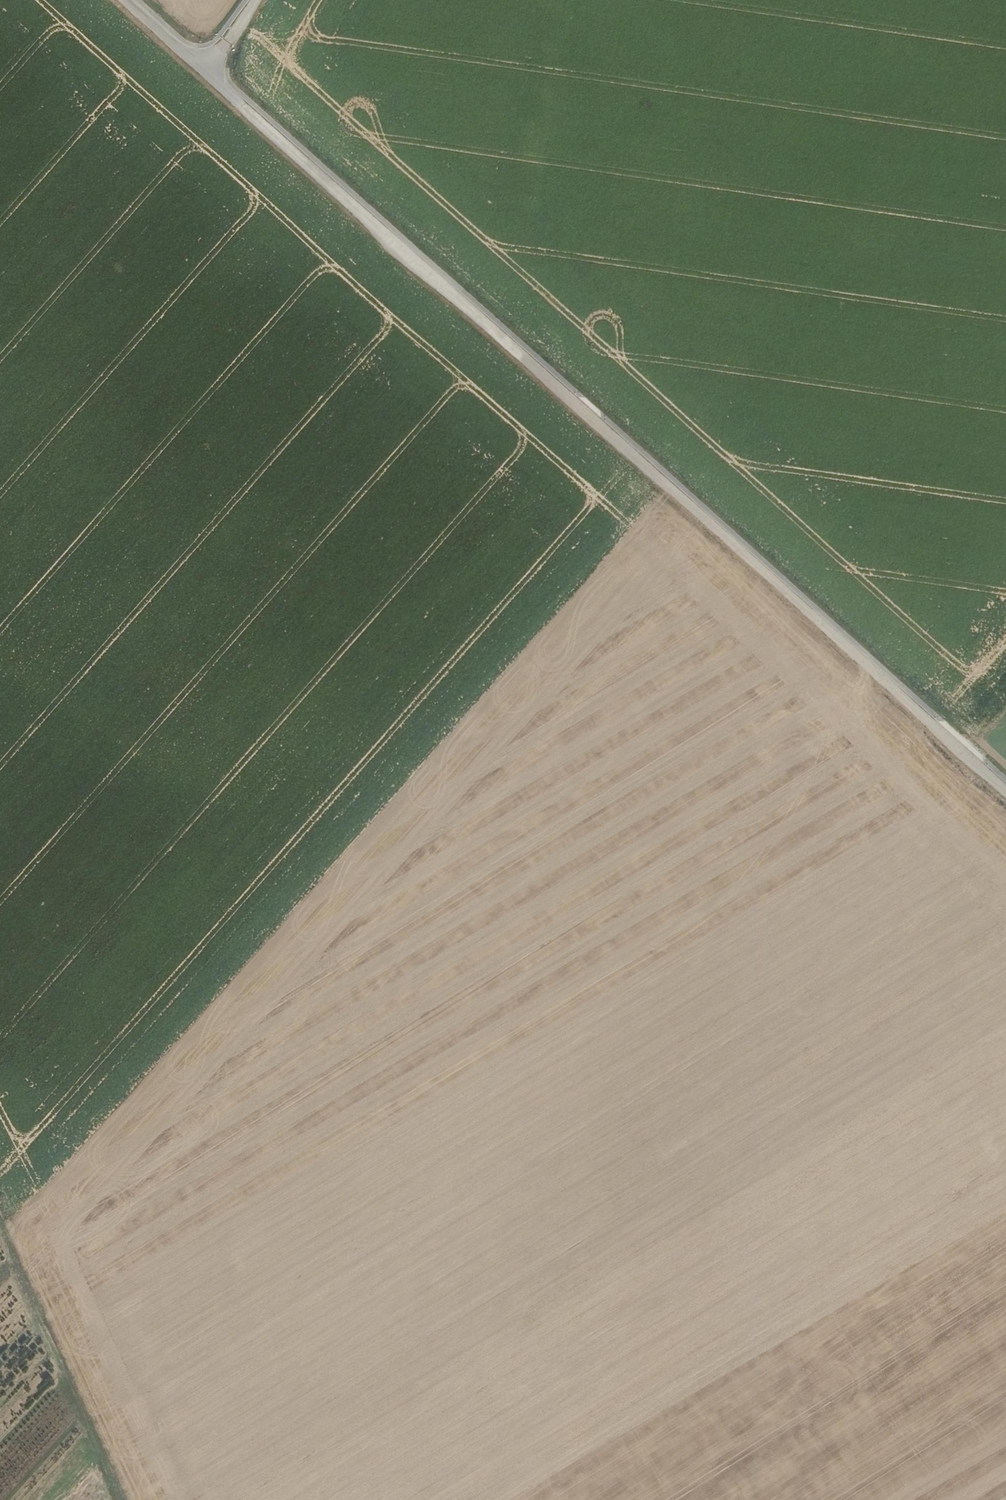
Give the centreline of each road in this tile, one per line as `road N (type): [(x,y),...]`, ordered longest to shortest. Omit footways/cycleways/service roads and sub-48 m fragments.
road 1 (unclassified): [(123,0),(1005,791)]

